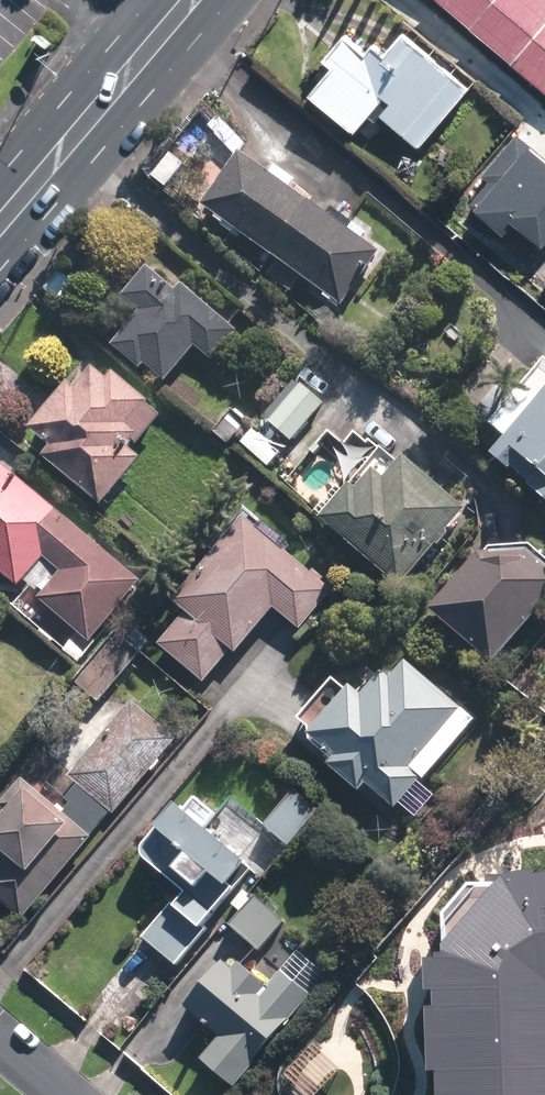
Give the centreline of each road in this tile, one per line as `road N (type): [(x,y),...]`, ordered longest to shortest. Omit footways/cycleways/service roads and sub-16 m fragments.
road 1 (secondary): [(192,0),(0,226)]

